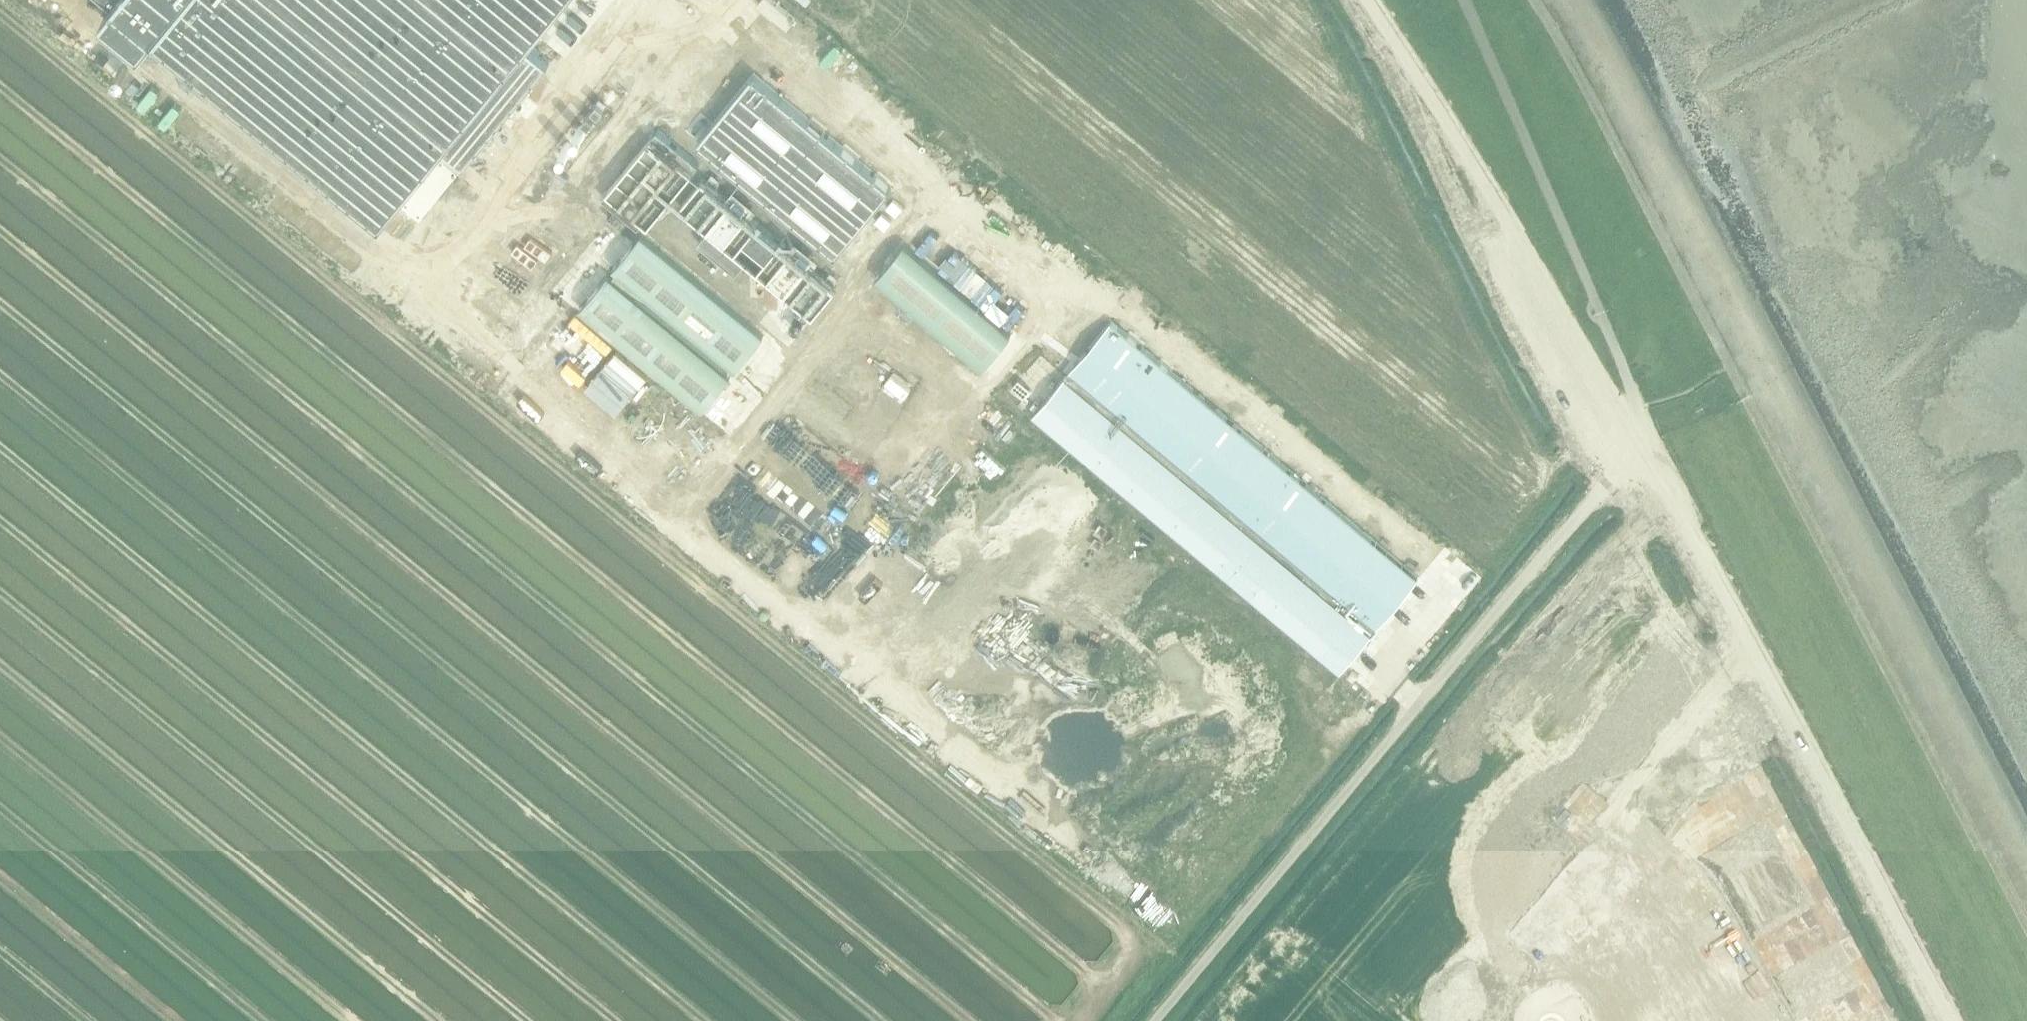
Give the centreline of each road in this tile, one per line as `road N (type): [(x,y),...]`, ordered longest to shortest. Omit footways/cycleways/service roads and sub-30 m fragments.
road 1 (unclassified): [(1155,1020),(1616,471),(1643,453)]
road 2 (unclassified): [(1942,1020),(1643,453)]
road 3 (unclassified): [(1643,453),(1370,0)]
road 4 (track): [(1579,853),(1749,649)]

